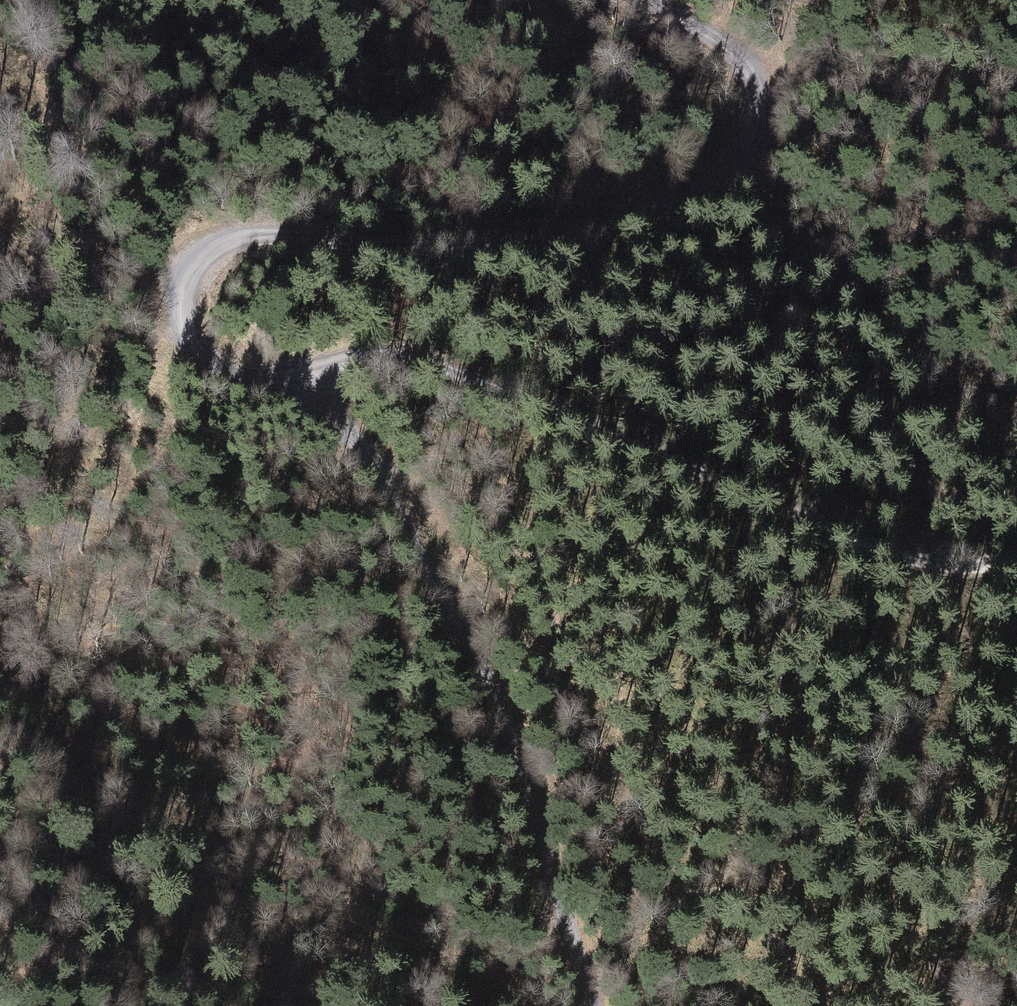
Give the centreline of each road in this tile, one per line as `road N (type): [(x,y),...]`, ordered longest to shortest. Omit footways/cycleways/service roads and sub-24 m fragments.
road 1 (track): [(591,1005),(510,699),(358,422),(368,376),(399,363),(497,377),(789,509),(967,570),(1016,562)]
road 2 (track): [(658,0),(726,44),(769,102),(762,148),(728,193),(649,232),(550,259),(316,233),(220,244),(182,276),(178,320),(202,367),(328,401),(358,422)]
road 3 (track): [(743,1005),(459,534),(391,483)]

